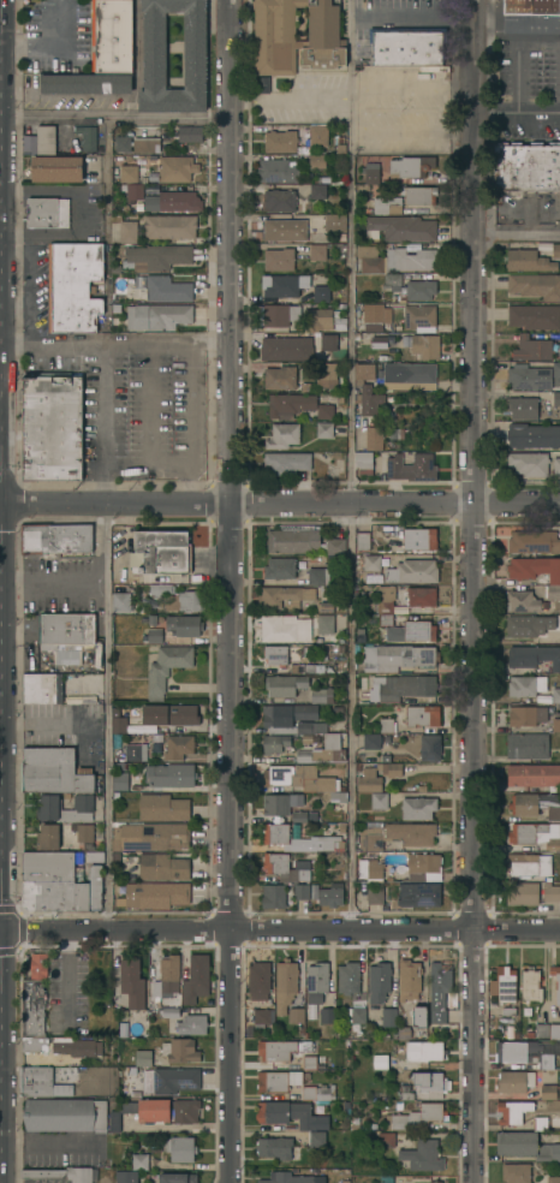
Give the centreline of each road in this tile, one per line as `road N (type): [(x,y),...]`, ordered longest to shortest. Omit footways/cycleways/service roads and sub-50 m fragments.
road 1 (residential): [(475,1182),(469,0)]
road 2 (residential): [(230,503),(233,1182)]
road 3 (residential): [(559,931),(0,929)]
road 4 (residential): [(228,0),(230,503)]
road 5 (secondary): [(2,929),(0,529)]
road 6 (residential): [(559,503),(230,503)]
road 7 (residential): [(230,503),(0,504)]
road 8 (secondary): [(4,1063),(2,929)]
road 9 (secondary): [(2,1182),(4,1063)]

